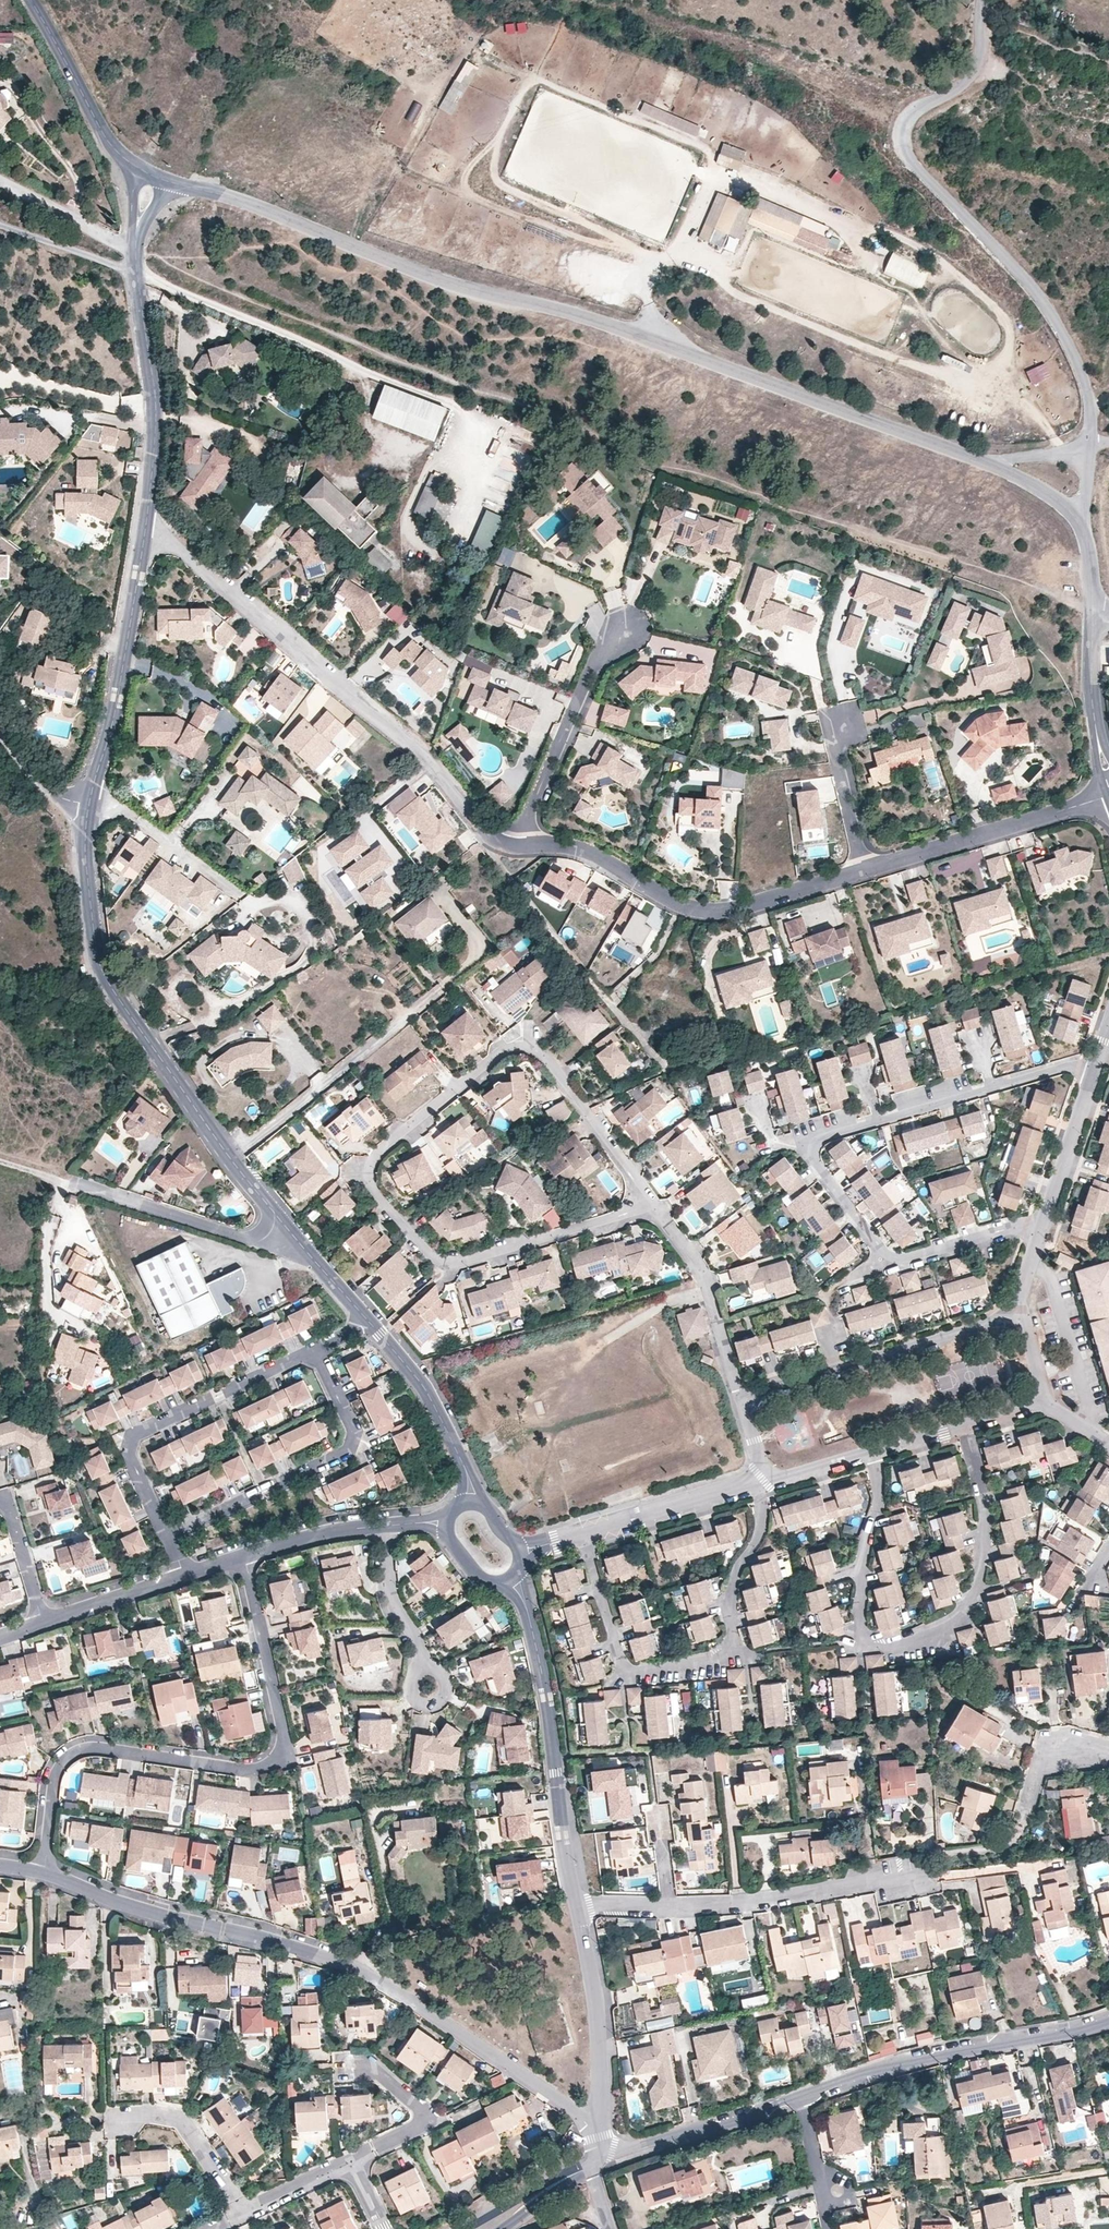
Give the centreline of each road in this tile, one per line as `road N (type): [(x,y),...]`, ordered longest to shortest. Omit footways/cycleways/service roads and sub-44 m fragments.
road 1 (track): [(136,251),(735,484),(1094,610)]
road 2 (tertiary): [(984,464),(554,308),(446,285),(258,206),(169,183)]
road 3 (residential): [(649,1203),(536,1052),(515,1048),(377,1152),(373,1170),(373,1189),(447,1263),(631,1213)]
road 4 (residential): [(42,1873),(153,1914),(367,1972),(599,2130)]
road 5 (unclassified): [(1089,444),(1088,391),(1049,311),(900,146),(908,116),(952,93),(977,63),(986,0)]
road 6 (residential): [(242,1554),(283,1732),(275,1757),(241,1767),(110,1746),(79,1749),(56,1773),(42,1873)]
road 7 (tertiary): [(89,804),(85,846),(101,968),(229,1160),(288,1232)]
road 8 (residential): [(961,1428),(979,1494),(974,1586),(940,1624),(886,1645),(860,1638),(856,1626),(859,1560),(877,1502),(866,1455)]
road 9 (residential): [(753,1484),(762,1517),(730,1576),(726,1649),(708,1661),(633,1670),(618,1664),(580,1534)]
road 10 (residential): [(425,753),(173,542),(144,536)]
road 11 (residential): [(864,869),(713,911),(671,900),(565,844),(527,845)]
road 12 (tertiary): [(512,1580),(546,1709),(574,1907)]
road 13 (residential): [(803,2093),(893,2065),(1108,2021)]
road 14 (residential): [(315,1351),(132,1441),(131,1458),(167,1538)]
road 15 (residential): [(167,1538),(329,1462),(352,1443),(315,1351)]
road 16 (residential): [(1042,1214),(888,1263),(812,1156),(813,1145)]
road 17 (residential): [(0,1162),(236,1236),(263,1240),(288,1232)]
road 18 (residential): [(813,1145),(941,1101),(1079,1063),(1096,1065)]
road 19 (residential): [(1018,1310),(736,1393)]
road 20 (tertiary): [(144,536),(118,697),(89,804)]
road 21 (tertiary): [(135,271),(155,400),(144,536)]
road 22 (residential): [(1108,796),(864,869)]
road 23 (residential): [(921,1875),(759,1904),(671,1907)]
road 24 (residential): [(624,630),(596,663),(532,810),(527,845)]
road 25 (tertiary): [(574,1907),(594,1969),(605,2051),(599,2130)]
road 26 (residential): [(601,2159),(756,2116),(803,2093)]
road 27 (residential): [(736,1393),(698,1264),(649,1203)]
road 28 (tertiary): [(369,1320),(430,1396),(461,1461),(471,1502)]
road 29 (tertiary): [(138,170),(98,127),(31,0)]
road 30 (residential): [(580,1534),(753,1484)]
road 31 (residential): [(120,2121),(156,2113),(182,2119),(248,2212)]
road 32 (residential): [(351,2161),(424,2120),(383,2075),(356,2066)]
road 33 (residential): [(1108,778),(1099,738),(1094,610)]
road 34 (residential): [(1042,1214),(1096,1065)]
road 35 (residential): [(423,1671),(387,1592),(387,1522)]
road 36 (unclassified): [(0,182),(136,251)]
road 37 (residential): [(843,723),(836,747),(864,869)]
road 38 (residential): [(242,1554),(387,1522)]
road 39 (residential): [(42,1621),(183,1575)]
road 40 (residential): [(0,225),(135,271)]
road 41 (residential): [(803,2093),(827,2228)]
road 42 (residential): [(1108,1750),(1078,1745),(1046,1753),(1025,1817)]
road 43 (residential): [(42,1621),(13,1517),(0,1501)]
road 44 (unclassified): [(0,728),(49,792),(89,804)]

